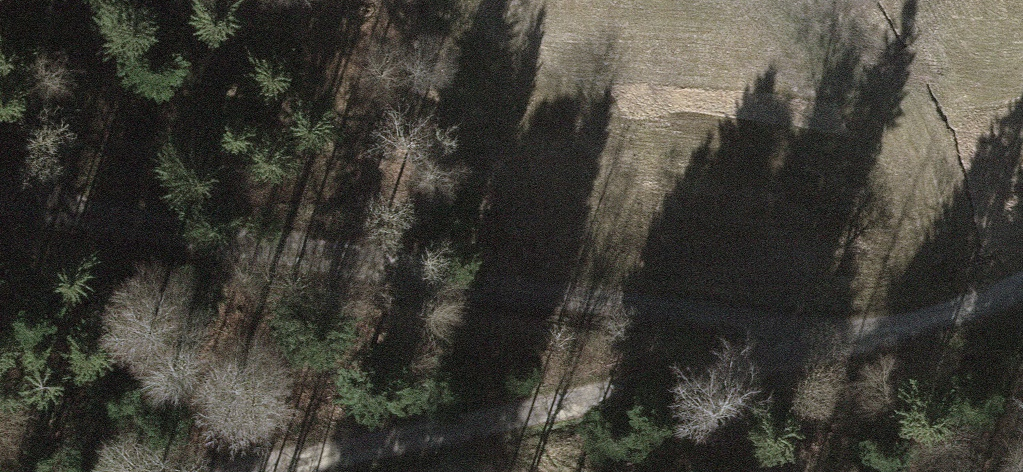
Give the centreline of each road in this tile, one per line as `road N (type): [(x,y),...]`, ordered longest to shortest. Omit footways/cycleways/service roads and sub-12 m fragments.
road 1 (track): [(0,193),(841,338)]
road 2 (track): [(841,338),(239,471)]
road 3 (track): [(841,338),(964,315),(1022,281)]

